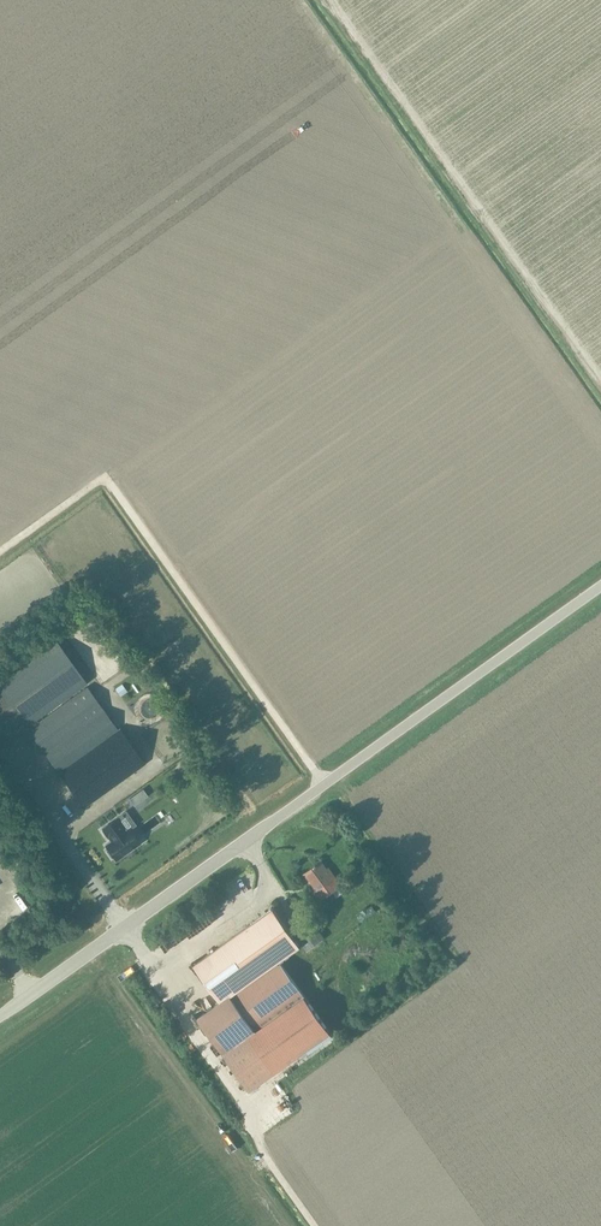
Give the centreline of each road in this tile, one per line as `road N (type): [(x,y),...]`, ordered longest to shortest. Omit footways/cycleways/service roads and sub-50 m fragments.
road 1 (unclassified): [(0,1017),(600,586)]
road 2 (track): [(0,554),(106,480),(323,786)]

